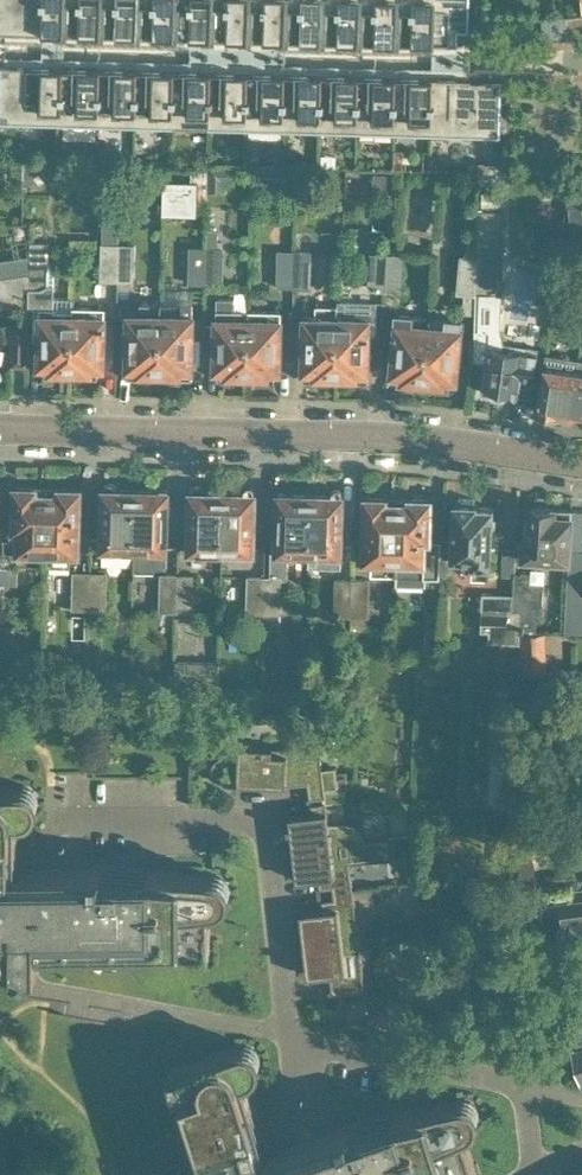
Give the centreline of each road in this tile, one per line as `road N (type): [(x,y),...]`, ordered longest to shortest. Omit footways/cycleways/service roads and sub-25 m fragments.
road 1 (residential): [(0,433),(413,440),(581,462)]
road 2 (residential): [(55,811),(266,816),(289,1033)]
road 3 (residential): [(289,1033),(34,984),(29,968)]
road 4 (residential): [(526,1085),(289,1033)]

